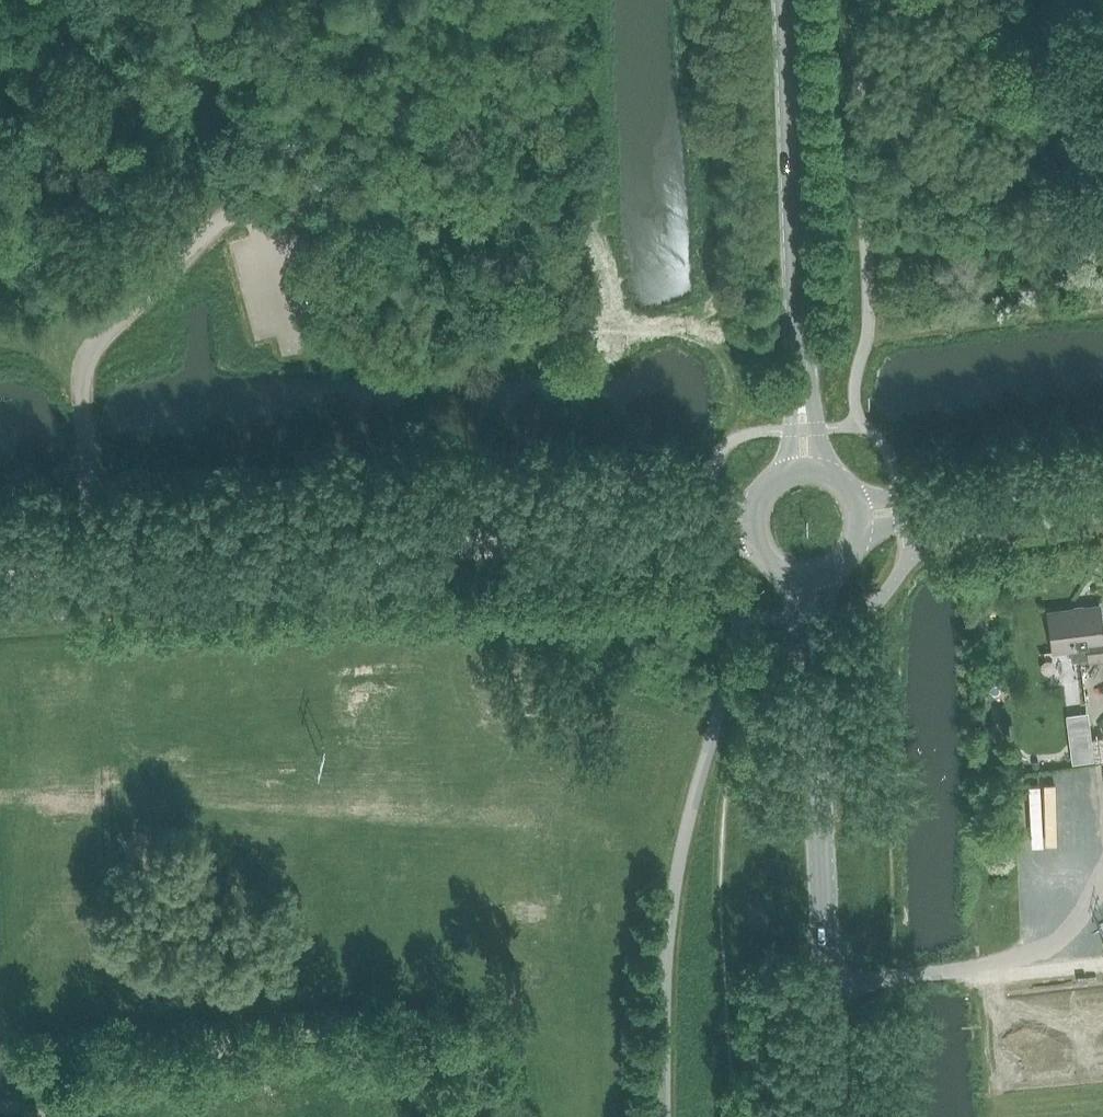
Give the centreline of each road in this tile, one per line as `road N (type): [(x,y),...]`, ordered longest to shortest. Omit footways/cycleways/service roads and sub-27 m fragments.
road 1 (unclassified): [(0,587),(753,527)]
road 2 (unclassified): [(829,1116),(809,576)]
road 3 (unclassified): [(807,467),(787,0)]
road 4 (unclassified): [(862,517),(1102,486)]

